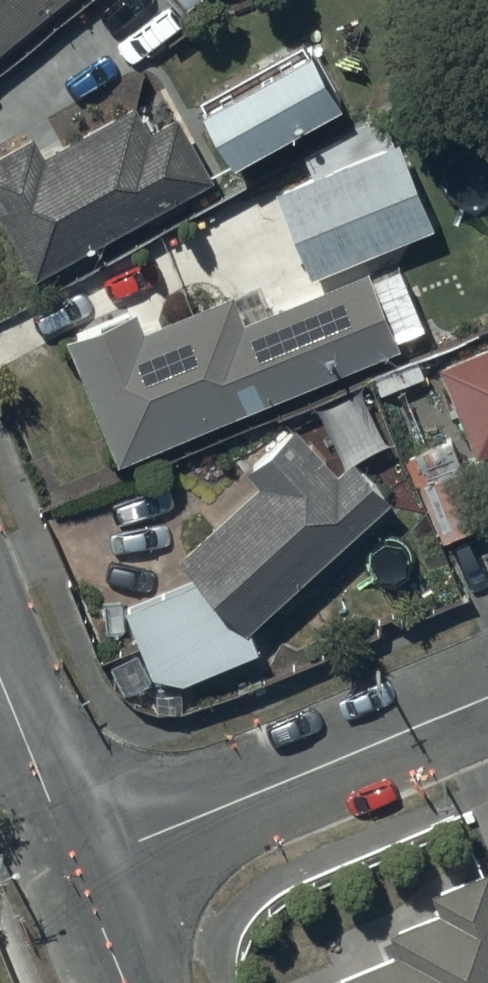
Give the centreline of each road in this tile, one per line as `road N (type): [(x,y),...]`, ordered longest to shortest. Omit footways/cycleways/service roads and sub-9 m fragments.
road 1 (residential): [(82,867),(487,702)]
road 2 (residential): [(0,672),(82,867)]
road 3 (residential): [(82,867),(129,982)]

